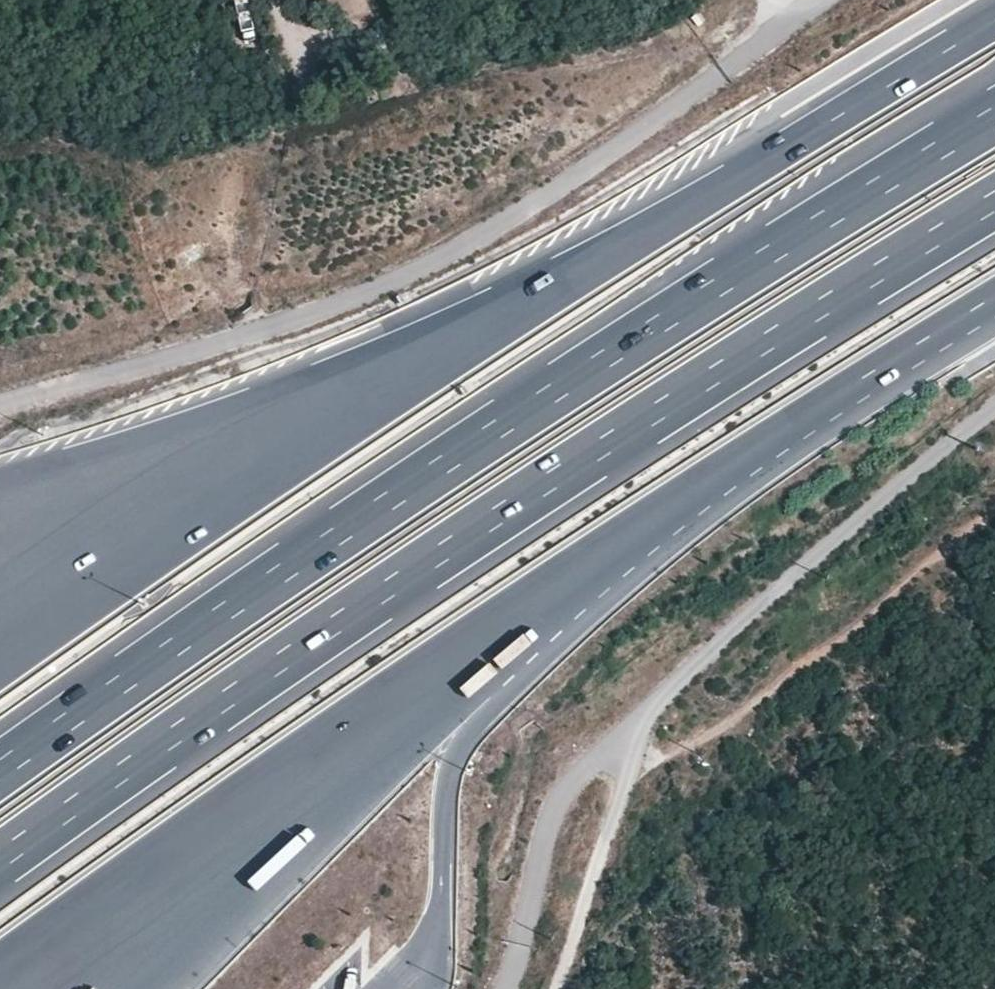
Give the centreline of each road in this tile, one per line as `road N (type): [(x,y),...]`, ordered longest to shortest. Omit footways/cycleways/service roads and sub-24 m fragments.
road 1 (motorway): [(0,861),(381,593),(994,201)]
road 2 (motorway): [(994,117),(337,533),(0,769)]
road 3 (motorway): [(59,988),(570,583),(994,308)]
road 4 (motorway): [(994,22),(594,263),(0,586)]
road 5 (track): [(567,988),(627,743)]

